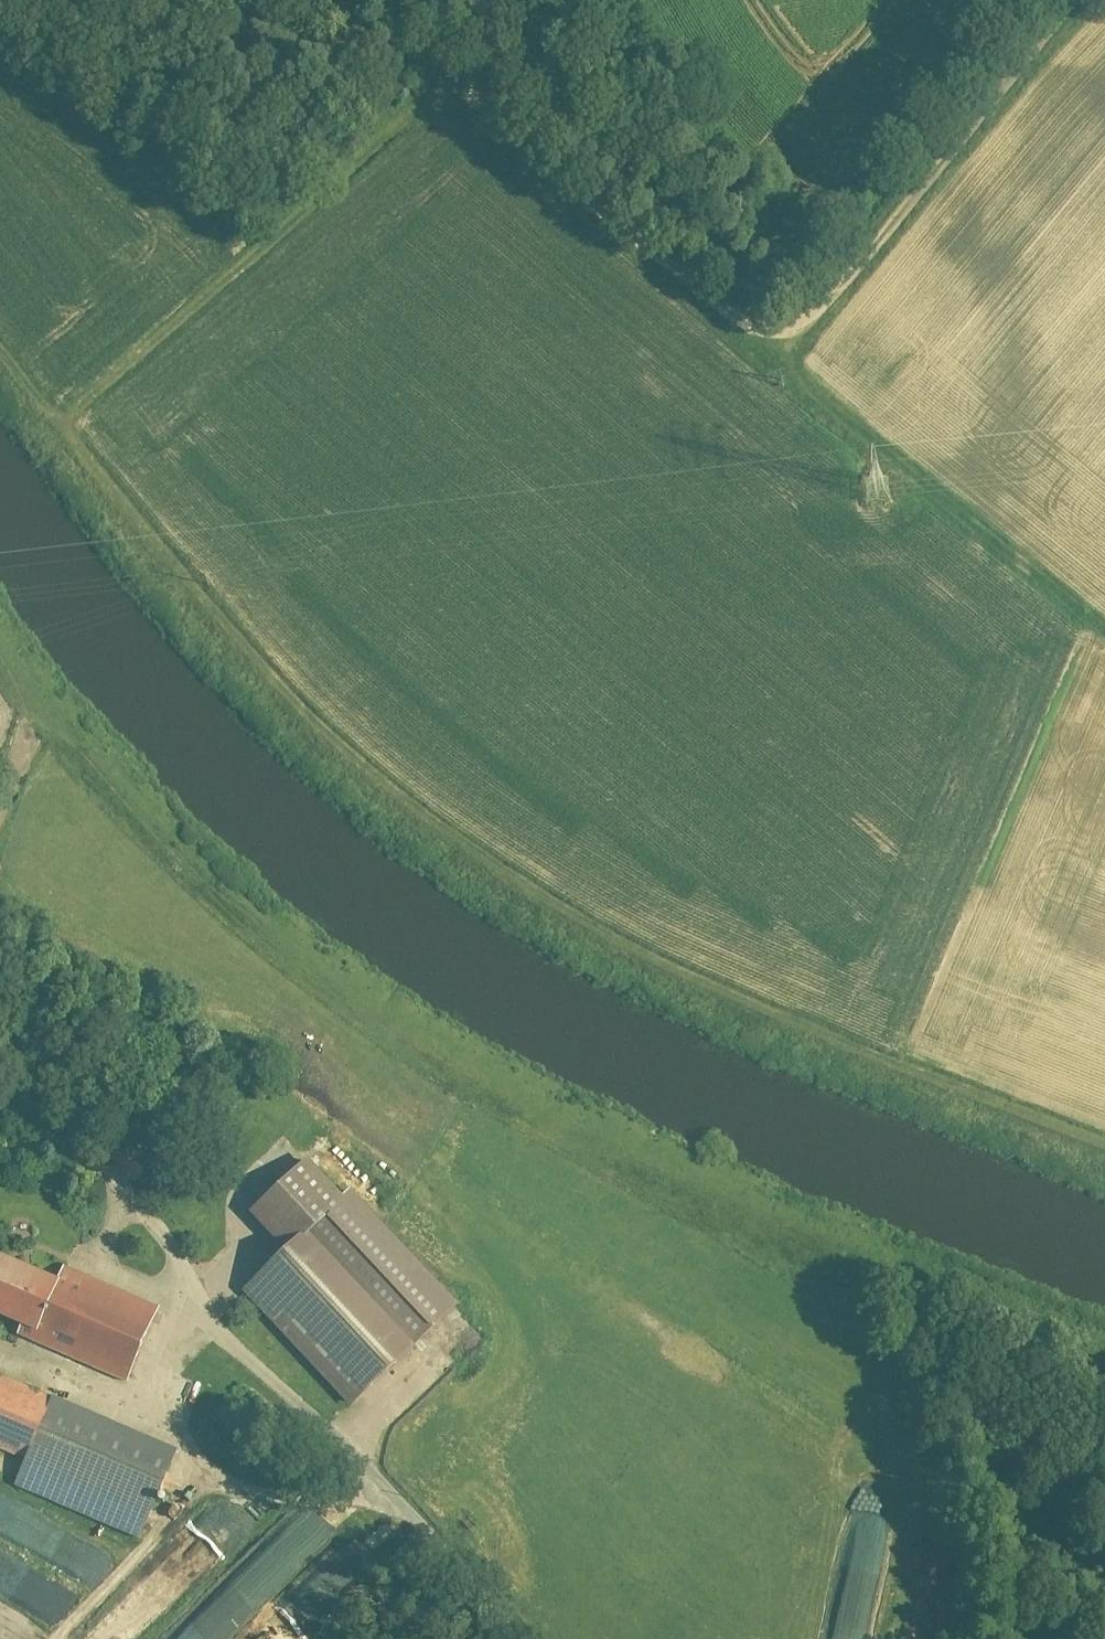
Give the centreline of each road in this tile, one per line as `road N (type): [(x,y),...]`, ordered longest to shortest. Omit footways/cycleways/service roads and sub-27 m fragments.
road 1 (unclassified): [(0,1092),(151,1223),(211,1331),(382,1500),(499,1638)]
road 2 (residential): [(709,312),(785,329),(856,273),(1076,0)]
road 3 (track): [(454,74),(341,211),(225,290),(74,421)]
road 4 (residential): [(709,312),(1104,631)]
road 5 (residential): [(439,0),(454,74),(709,312)]

